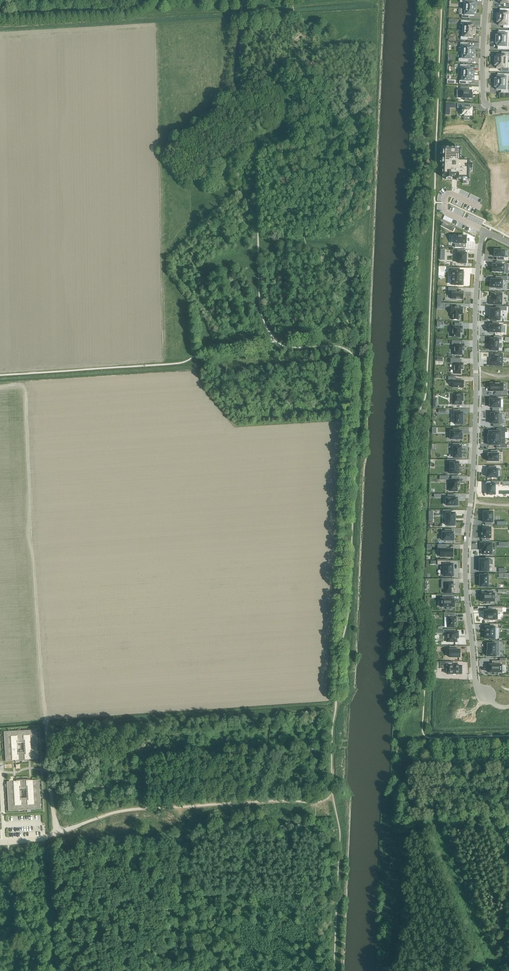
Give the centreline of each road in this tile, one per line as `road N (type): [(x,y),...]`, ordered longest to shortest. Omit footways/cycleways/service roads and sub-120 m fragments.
road 1 (residential): [(485,231),(465,573),(474,674),(486,695)]

